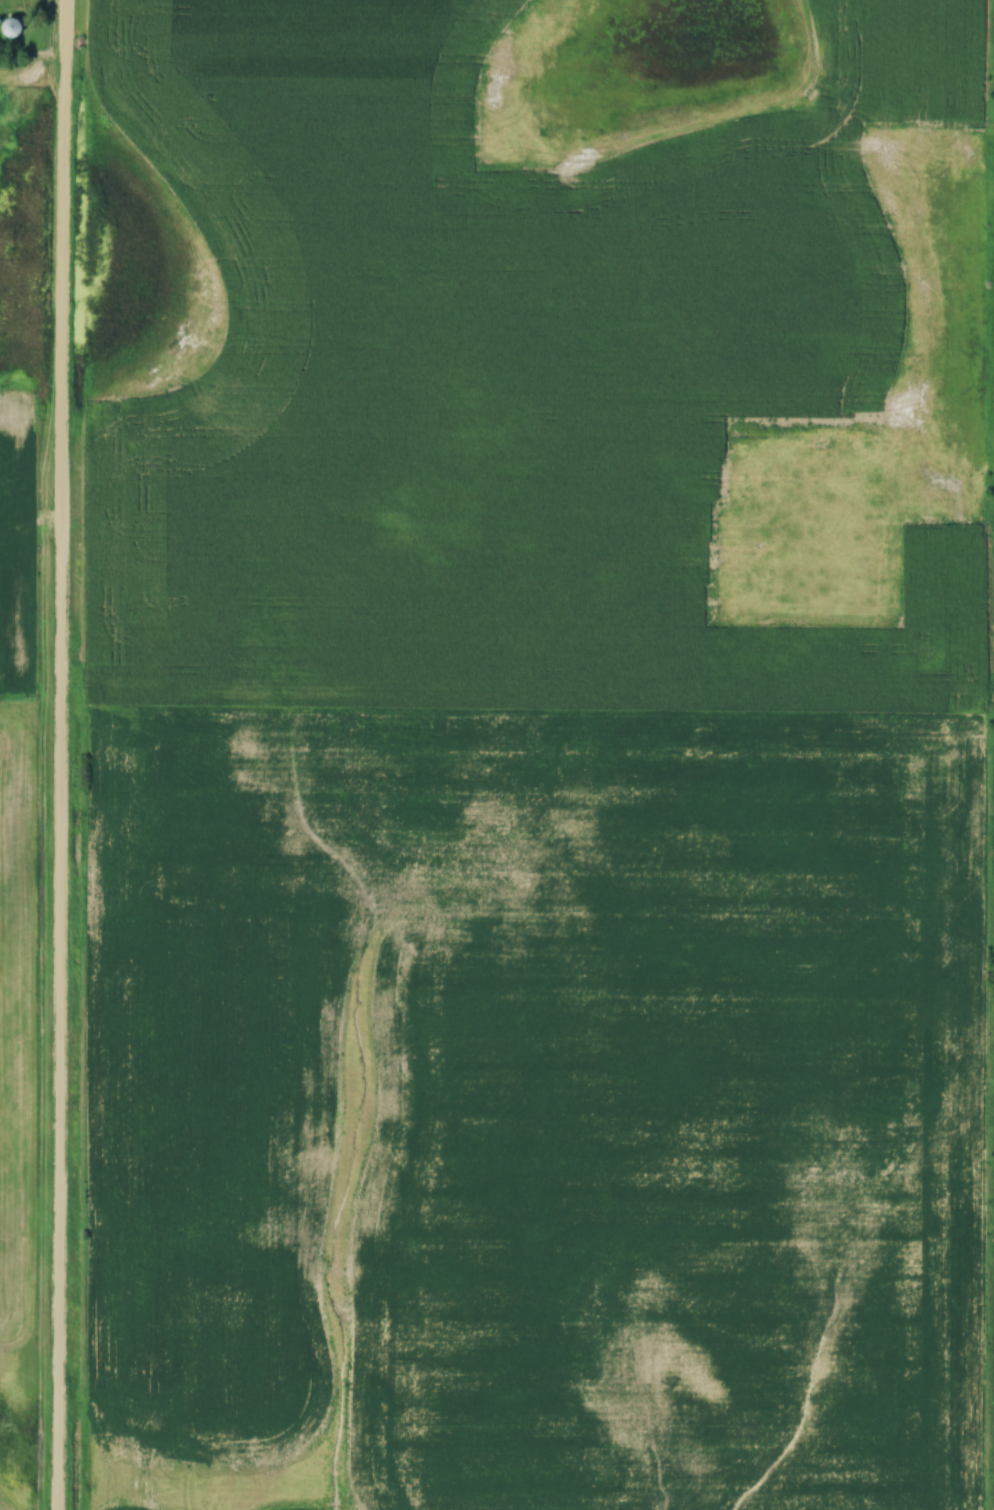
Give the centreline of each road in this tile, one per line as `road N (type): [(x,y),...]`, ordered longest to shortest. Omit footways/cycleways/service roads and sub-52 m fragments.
road 1 (residential): [(58,1509),(66,0)]

